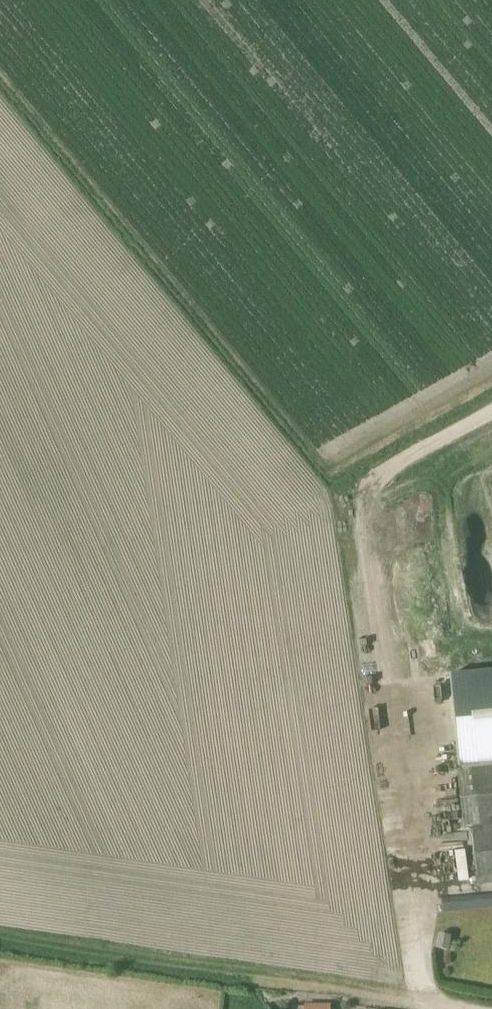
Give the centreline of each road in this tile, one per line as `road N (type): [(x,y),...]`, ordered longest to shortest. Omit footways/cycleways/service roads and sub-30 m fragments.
road 1 (track): [(385,1008),(0,944)]

